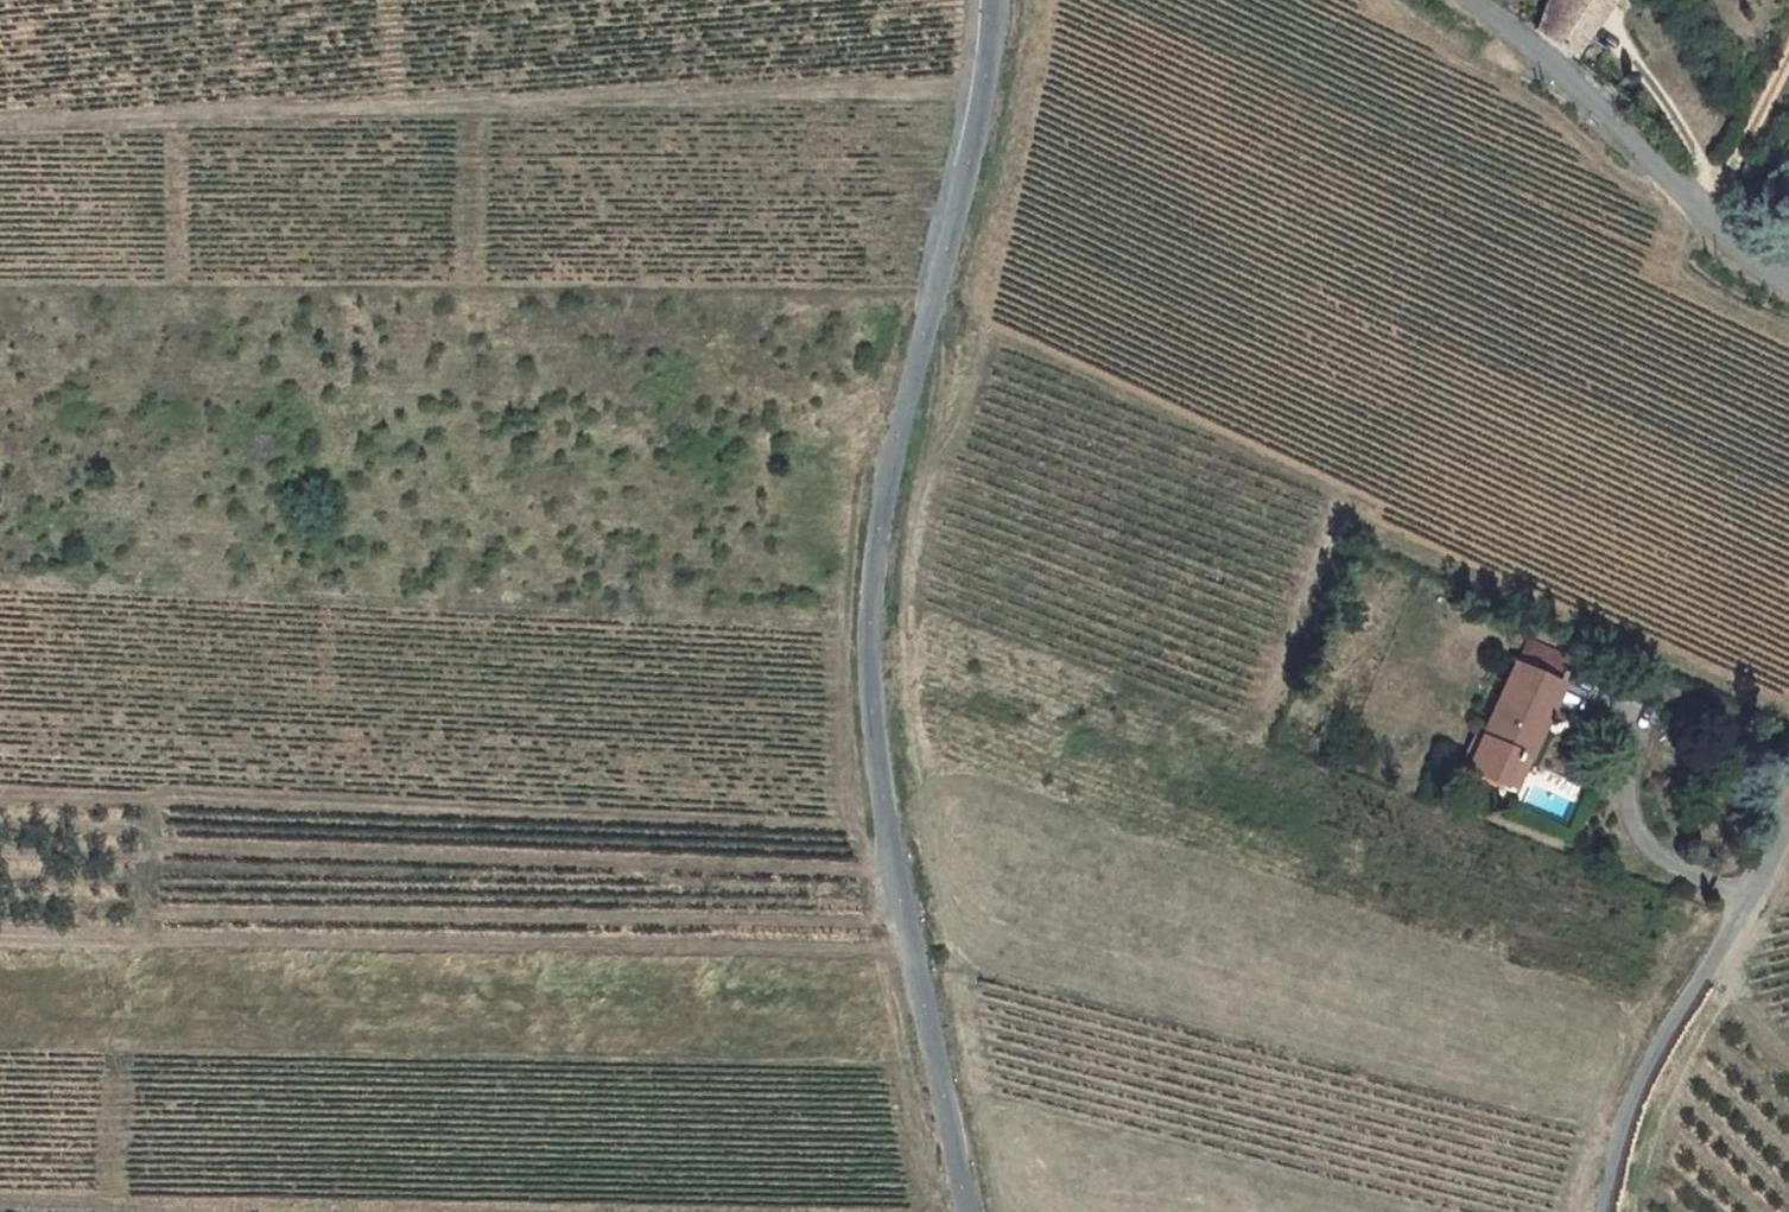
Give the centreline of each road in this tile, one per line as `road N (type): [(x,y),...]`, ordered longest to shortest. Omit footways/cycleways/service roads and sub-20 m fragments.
road 1 (tertiary): [(994,0),(986,88),(899,430),(874,569),(872,679),(886,810),(968,1211)]
road 2 (track): [(0,126),(853,86),(986,88)]
road 3 (unclassified): [(1788,829),(1664,1040),(1604,1211)]
road 4 (residential): [(1788,281),(1756,263),(1584,95),(1471,0)]

